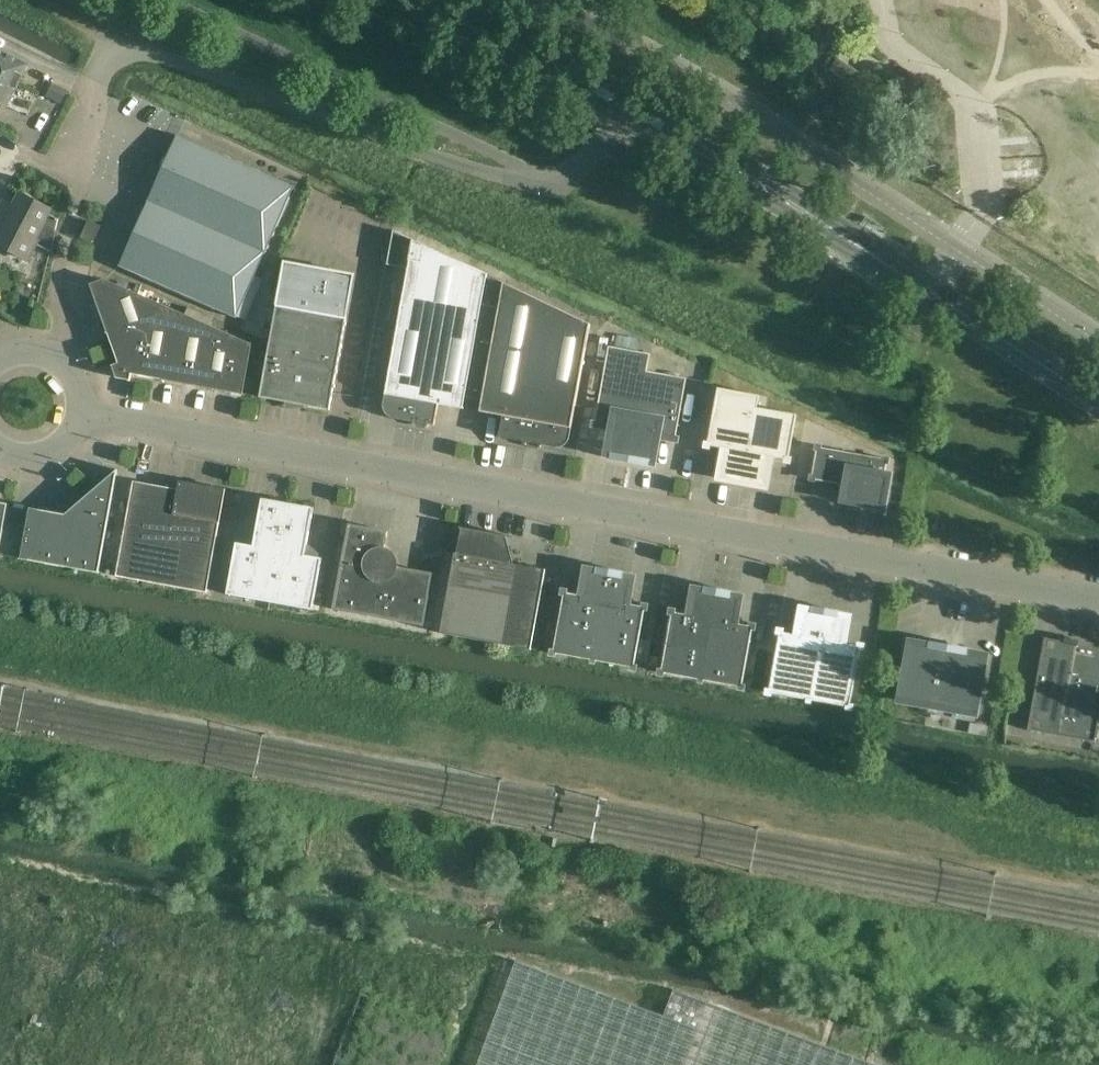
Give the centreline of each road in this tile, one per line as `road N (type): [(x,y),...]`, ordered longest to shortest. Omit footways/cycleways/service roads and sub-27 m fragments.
road 1 (unclassified): [(1098,602),(83,414)]
road 2 (tertiary): [(1098,402),(620,109)]
road 3 (unclassified): [(120,49),(517,184),(560,180),(596,151),(620,109)]
road 4 (unclassified): [(120,49),(99,81),(42,351)]
road 5 (tertiary): [(620,109),(410,0)]

